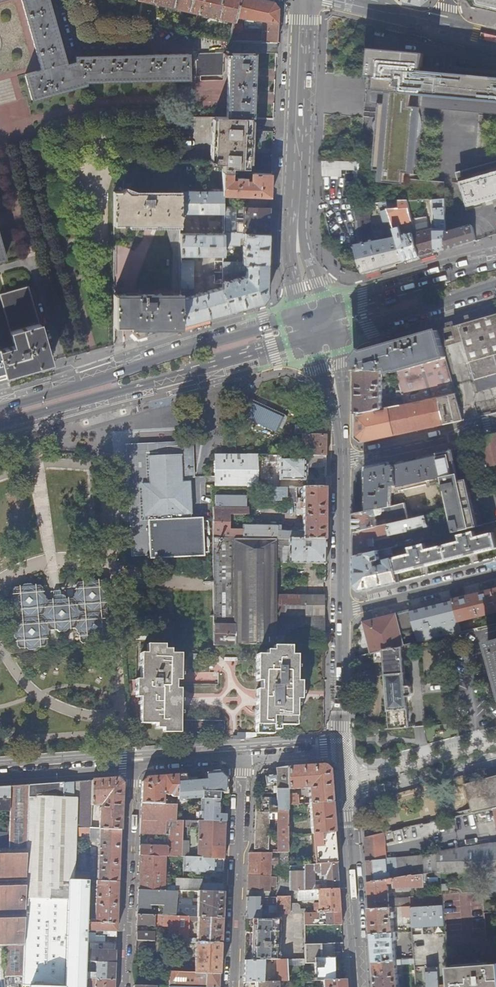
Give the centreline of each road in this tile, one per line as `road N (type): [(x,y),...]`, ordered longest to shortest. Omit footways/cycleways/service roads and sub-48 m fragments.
road 1 (primary): [(0,428),(321,338)]
road 2 (primary): [(313,313),(0,403)]
road 3 (secondary): [(304,0),(294,226),(313,313)]
road 4 (residential): [(233,986),(242,758)]
road 5 (residential): [(132,765),(123,986)]
road 6 (secondary): [(346,784),(359,986)]
road 7 (primary): [(495,260),(313,313)]
road 8 (primary): [(321,338),(495,287)]
road 9 (residential): [(343,462),(495,423)]
road 10 (residential): [(495,574),(343,612)]
road 11 (residential): [(495,742),(346,784)]
road 12 (secondary): [(343,462),(343,612)]
road 13 (secondary): [(343,612),(344,751)]
road 14 (residential): [(132,765),(0,775)]
road 15 (secondary): [(321,338),(336,389),(343,462)]

